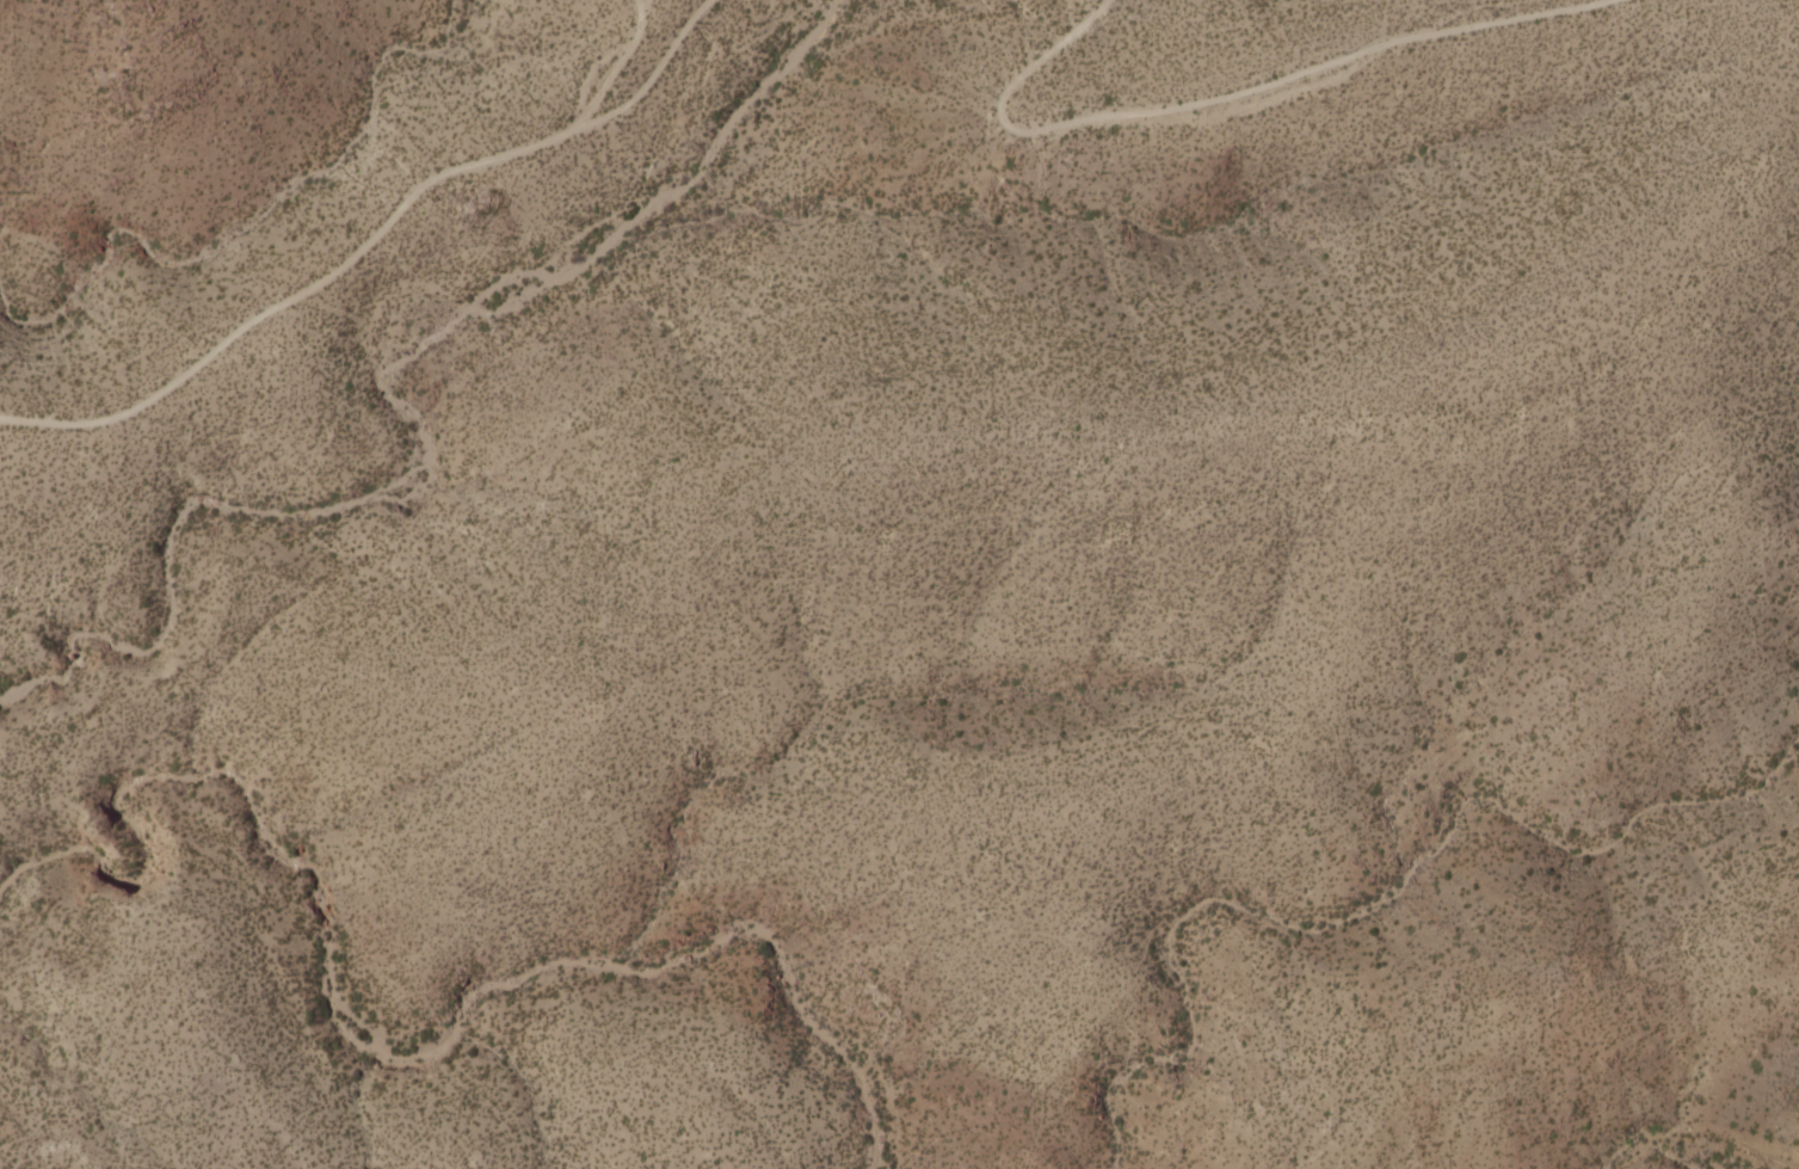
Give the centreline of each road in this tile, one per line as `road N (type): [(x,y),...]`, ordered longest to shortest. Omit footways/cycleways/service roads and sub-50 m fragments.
road 1 (track): [(0,407),(159,411),(328,282),(426,171),(574,128),(649,88),(722,0)]
road 2 (track): [(1092,0),(1004,103),(1011,134),(1166,116),(1559,0)]
road 3 (track): [(636,0),(632,43),(574,128)]

